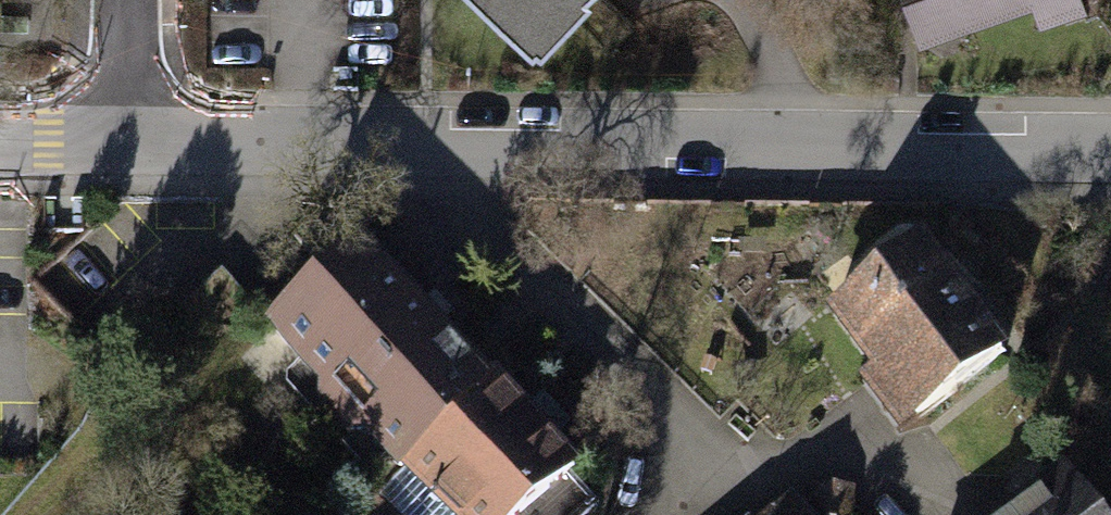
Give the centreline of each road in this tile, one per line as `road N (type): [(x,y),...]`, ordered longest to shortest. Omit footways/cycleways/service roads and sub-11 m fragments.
road 1 (residential): [(1110,144),(130,136)]
road 2 (residential): [(130,136),(131,0)]
road 3 (residential): [(130,136),(0,136)]

